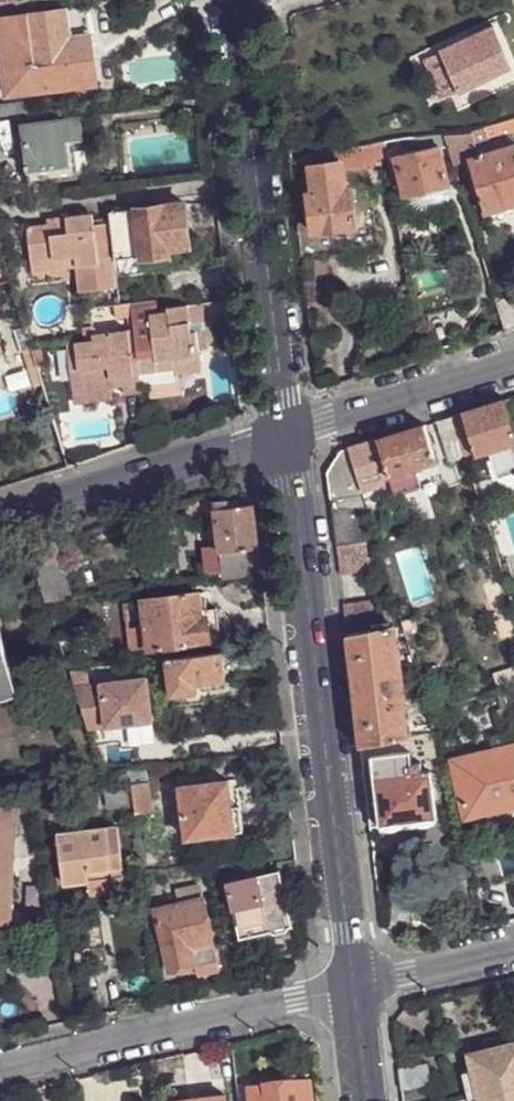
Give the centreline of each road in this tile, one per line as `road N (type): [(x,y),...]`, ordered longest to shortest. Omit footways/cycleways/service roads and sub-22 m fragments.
road 1 (residential): [(349,987),(279,433)]
road 2 (residential): [(279,433),(232,23)]
road 3 (residential): [(349,987),(0,1066)]
road 4 (residential): [(279,433),(0,521)]
road 5 (residential): [(513,359),(279,433)]
road 6 (residential): [(513,950),(349,987)]

